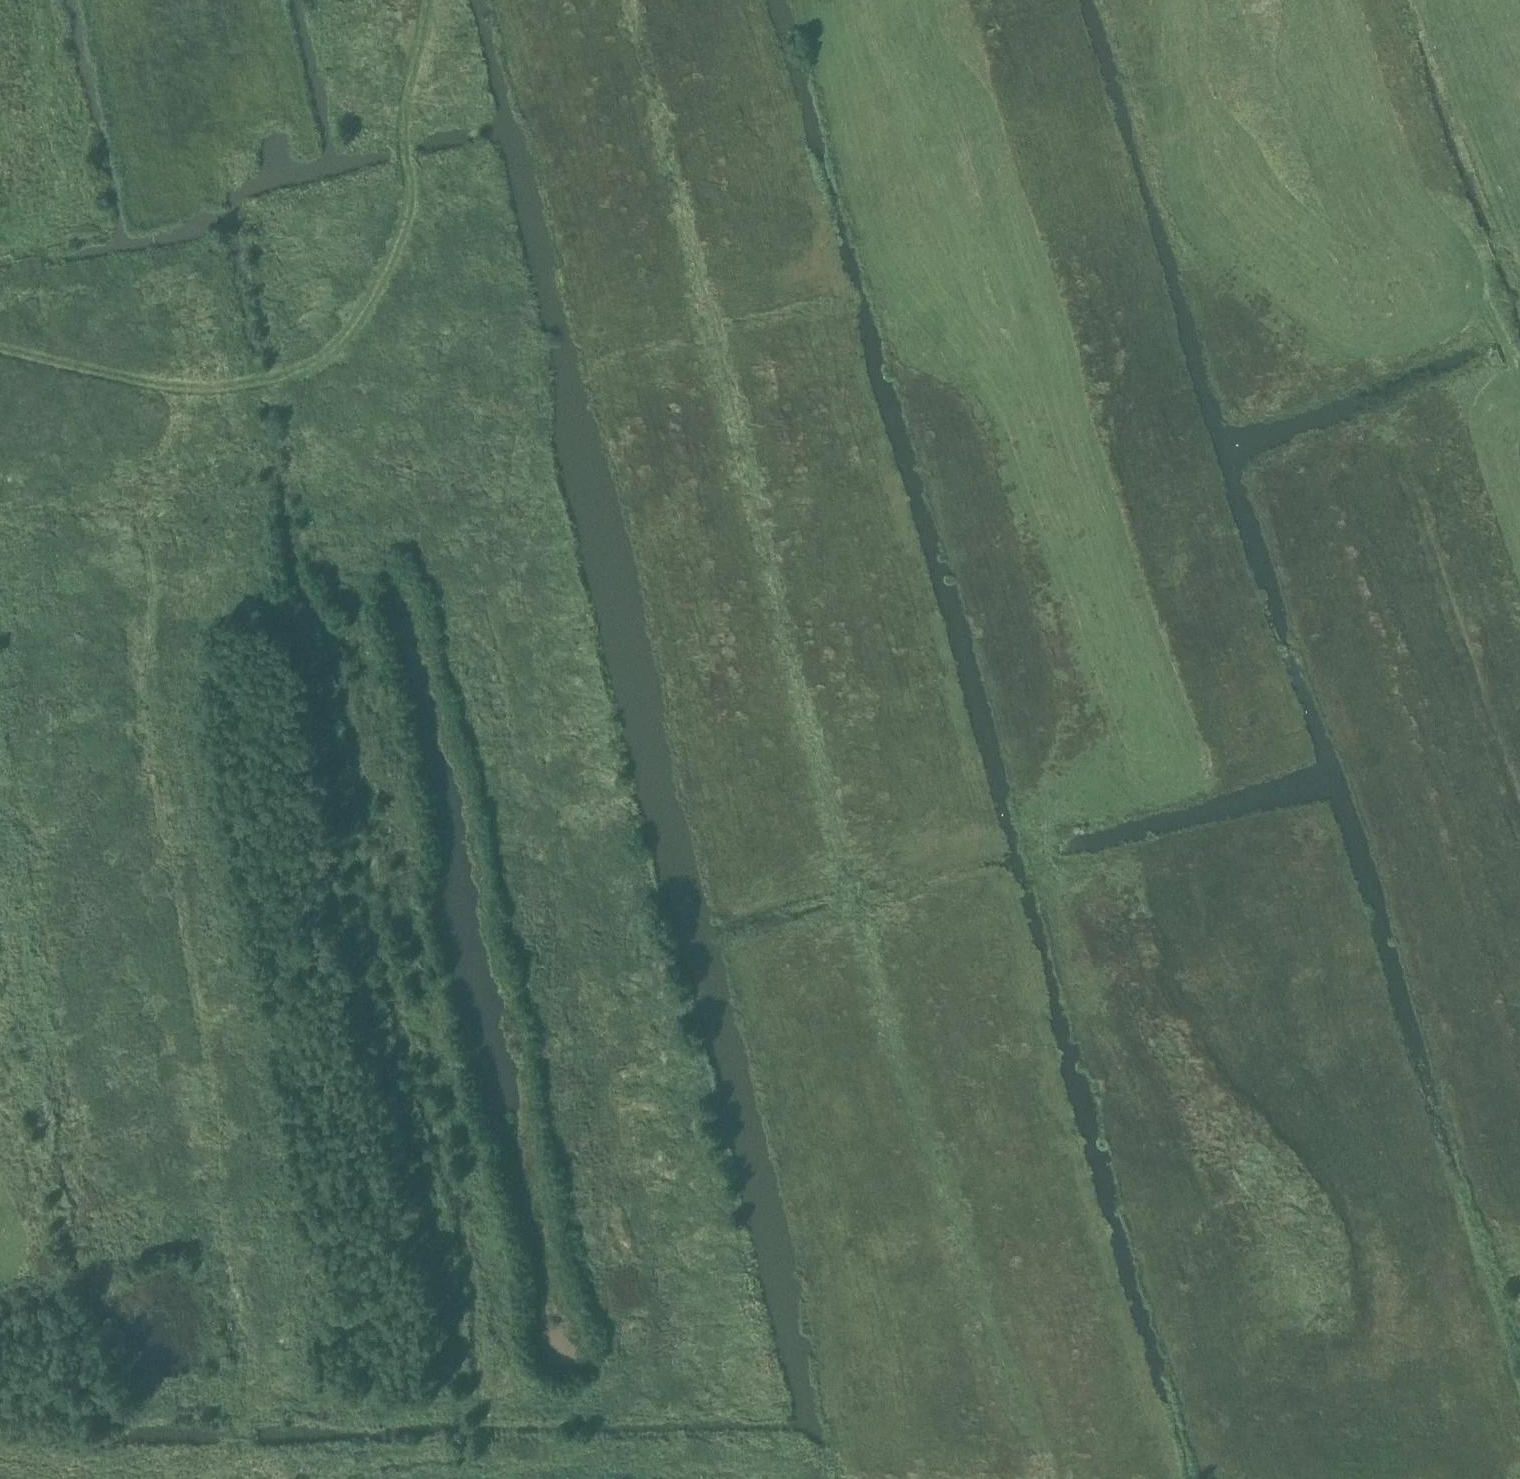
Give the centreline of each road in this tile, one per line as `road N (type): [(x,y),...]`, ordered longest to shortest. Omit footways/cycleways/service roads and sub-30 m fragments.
road 1 (track): [(1034,1478),(901,1066),(825,860),(637,4)]
road 2 (track): [(264,1478),(243,1465),(229,1209),(136,681),(145,483),(189,386)]
road 3 (track): [(430,0),(399,129),(407,178),(373,303),(320,371),(206,389),(44,361),(0,104)]

